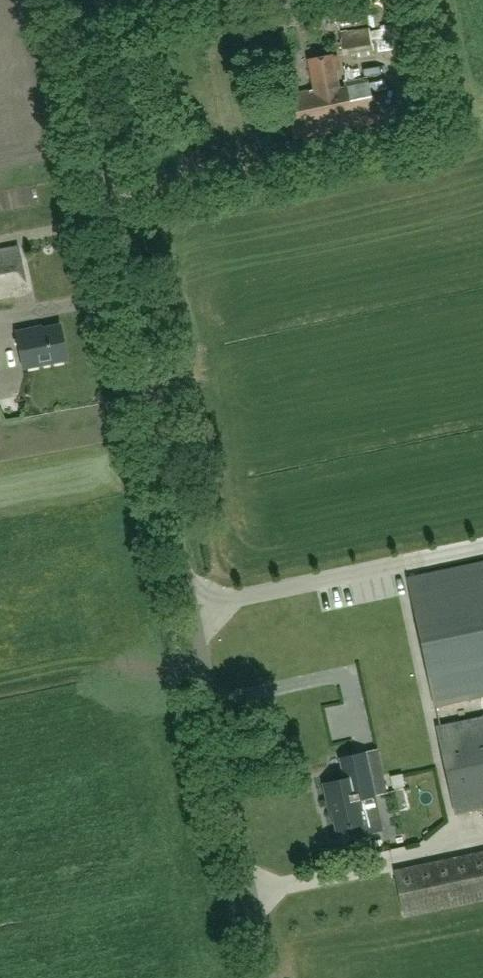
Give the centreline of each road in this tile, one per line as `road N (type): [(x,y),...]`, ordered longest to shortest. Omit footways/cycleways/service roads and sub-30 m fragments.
road 1 (unclassified): [(263,977),(64,0)]

